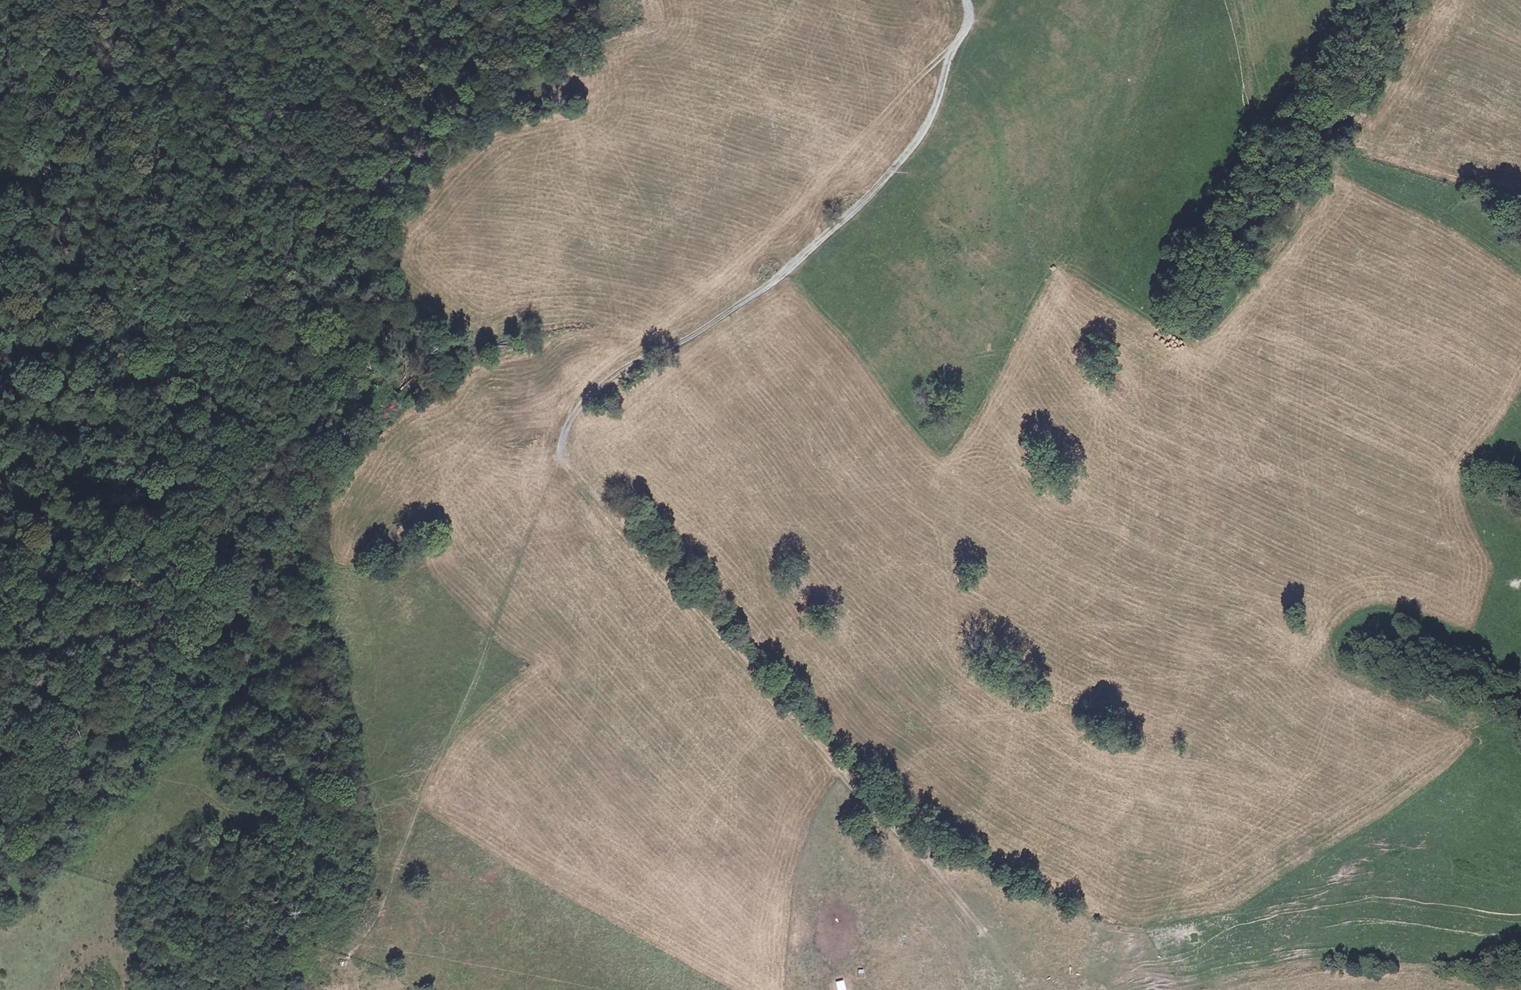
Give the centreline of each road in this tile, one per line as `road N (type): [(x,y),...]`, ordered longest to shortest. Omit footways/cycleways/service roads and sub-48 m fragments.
road 1 (track): [(565,466),(567,426),(597,389),(780,276),(884,180),(936,107),(969,21),(968,0)]
road 2 (track): [(565,466),(585,497),(978,922)]

